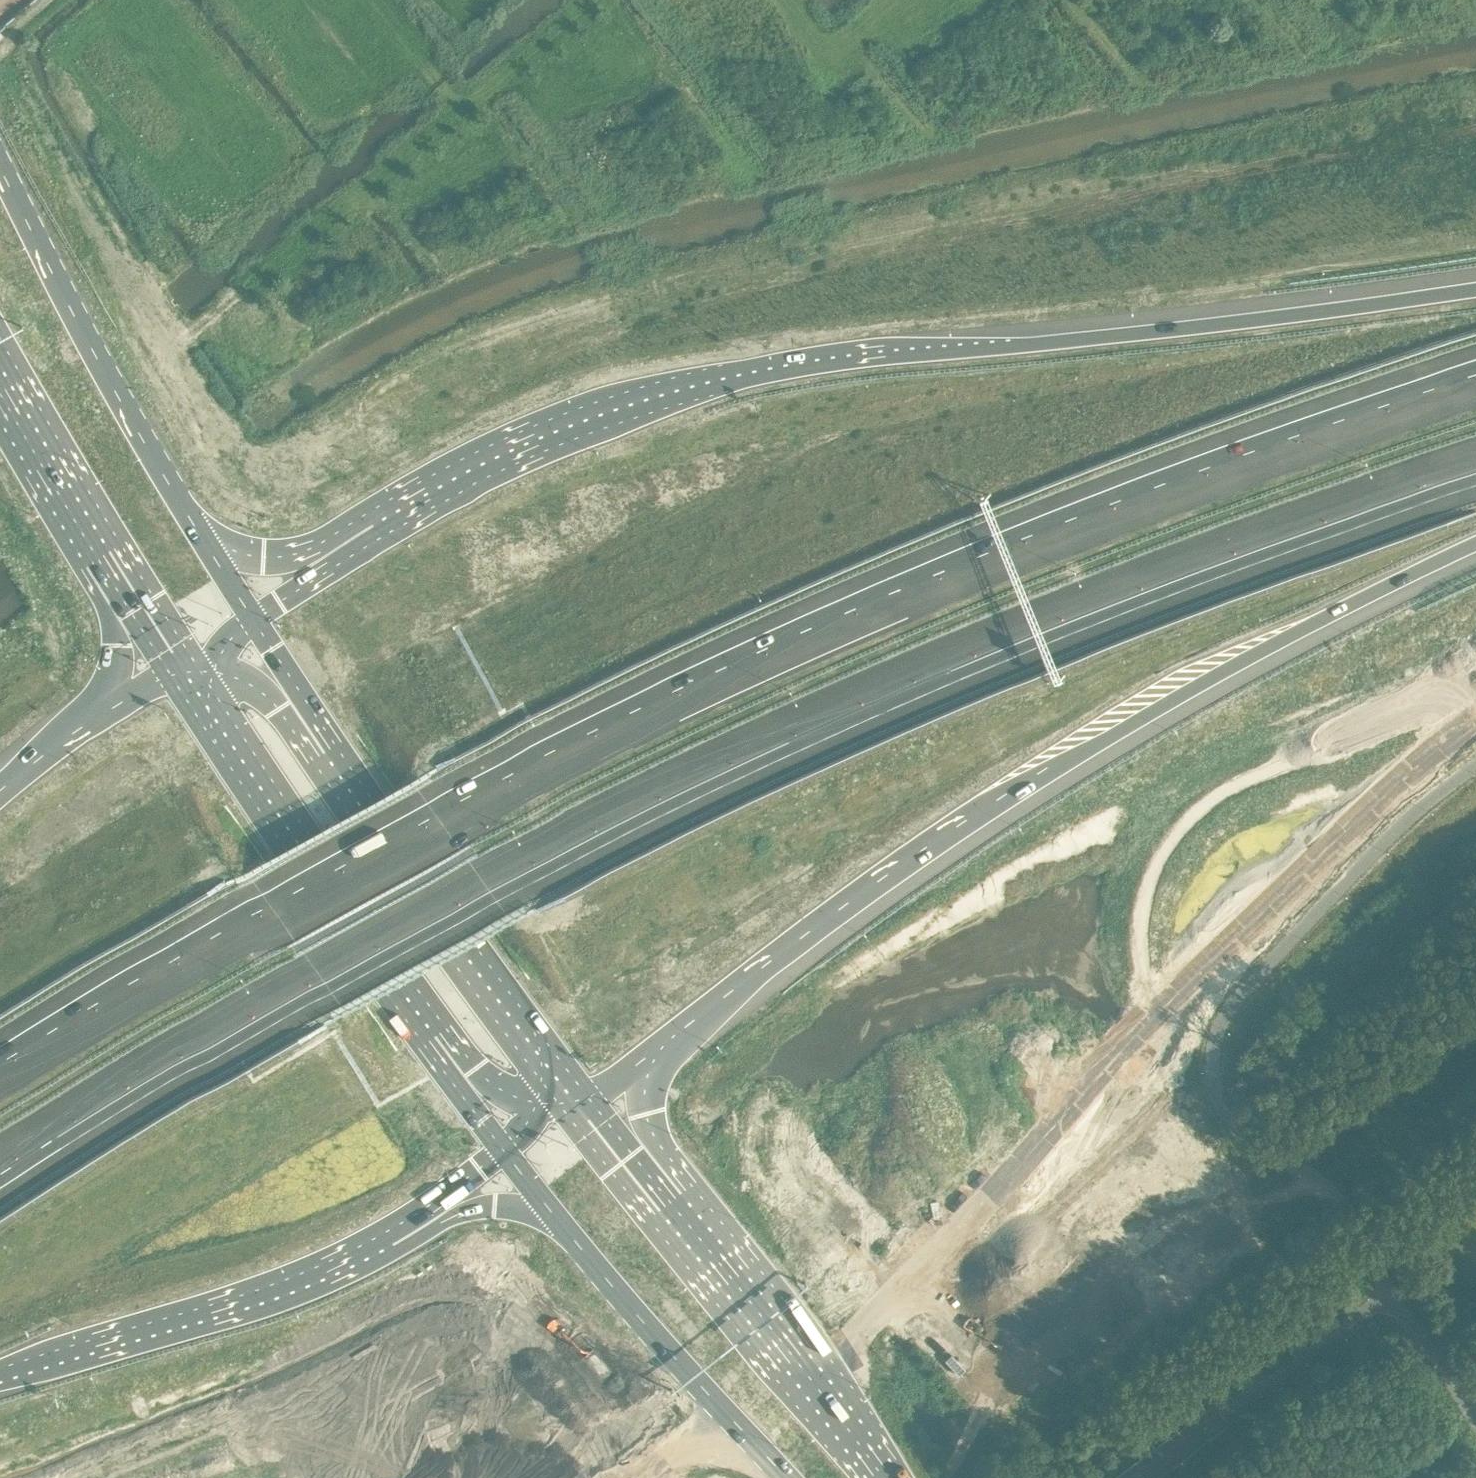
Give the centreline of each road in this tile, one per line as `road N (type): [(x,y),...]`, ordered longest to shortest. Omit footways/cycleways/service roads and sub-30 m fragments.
road 1 (motorway): [(0,1168),(320,974),(693,781),(1063,617),(1475,471)]
road 2 (motorway): [(1475,385),(1053,536),(601,734),(275,910),(0,1076)]
road 3 (motorway): [(1475,289),(1134,335),(842,361),(697,385),(524,446),(374,525)]
road 4 (motorway): [(651,1055),(1017,791),(1222,677),(1475,550)]
road 5 (motorway): [(0,1376),(283,1289),(425,1216)]
road 6 (primary): [(557,1067),(304,706)]
road 7 (primary): [(205,725),(357,920),(457,1078)]
road 8 (primary): [(195,526),(129,417),(0,158)]
road 9 (primary): [(884,1477),(647,1174)]
road 10 (primary): [(551,1212),(784,1477)]
road 11 (primary): [(0,385),(117,583)]
road 12 (motorway): [(374,525),(262,557),(224,549),(195,526)]
road 13 (motorway): [(374,525),(252,618)]
road 14 (motorway): [(108,705),(0,791)]
road 15 (motorway): [(425,1216),(494,1203),(551,1212)]
road 16 (motorway): [(117,583),(122,647),(108,705)]
road 17 (motorway): [(647,1174),(637,1146),(651,1055)]

